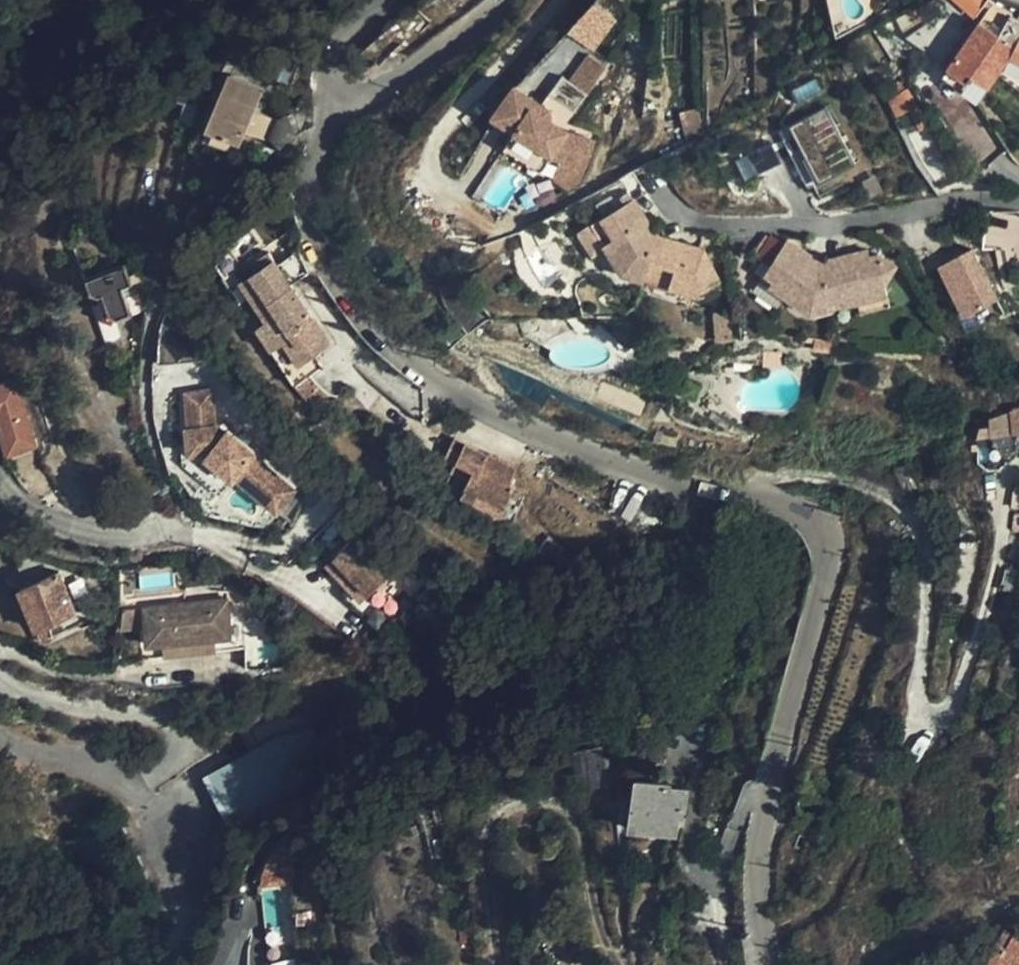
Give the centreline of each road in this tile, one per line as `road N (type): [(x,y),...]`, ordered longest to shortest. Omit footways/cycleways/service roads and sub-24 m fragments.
road 1 (residential): [(777,964),(763,924),(760,864),(782,736),(827,576),(822,529),(811,517),(753,495),(640,474),(482,406),(412,363),(362,314),(312,225),(311,161),(338,99)]
road 2 (residential): [(0,728),(56,754),(112,764),(138,784),(179,748),(180,733),(165,723),(62,701),(0,671)]
road 3 (track): [(625,964),(605,936),(568,810),(513,808),(486,839),(496,964)]
road 4 (residential): [(0,465),(10,486),(79,519),(189,533)]
road 5 (residential): [(338,99),(370,91),(499,0)]

